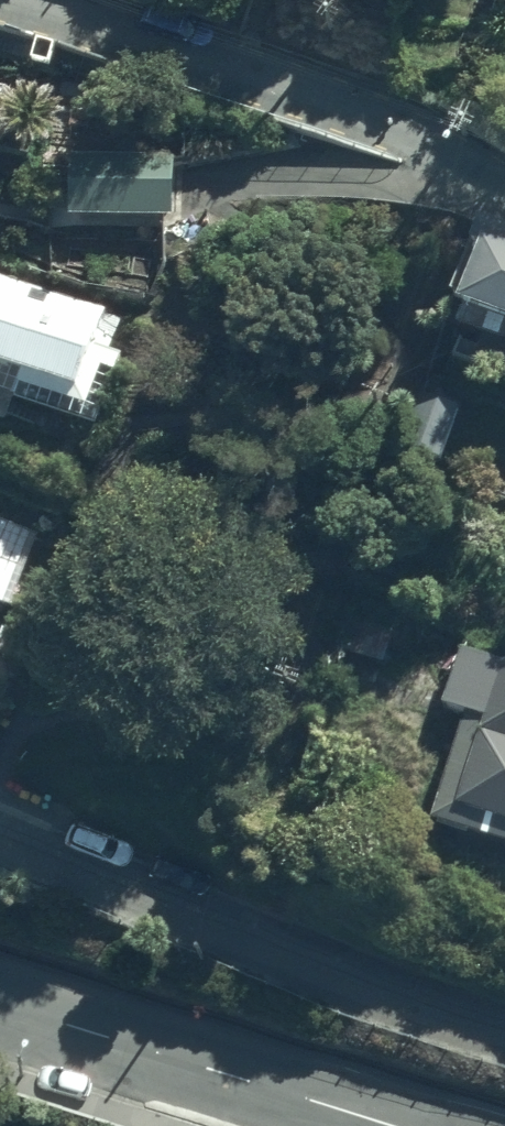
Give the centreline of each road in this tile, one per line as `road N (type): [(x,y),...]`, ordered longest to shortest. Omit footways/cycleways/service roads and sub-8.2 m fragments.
road 1 (residential): [(0,842),(172,916),(504,1036)]
road 2 (residential): [(504,192),(340,100),(18,0)]
road 3 (secondary): [(388,1125),(0,1004)]

